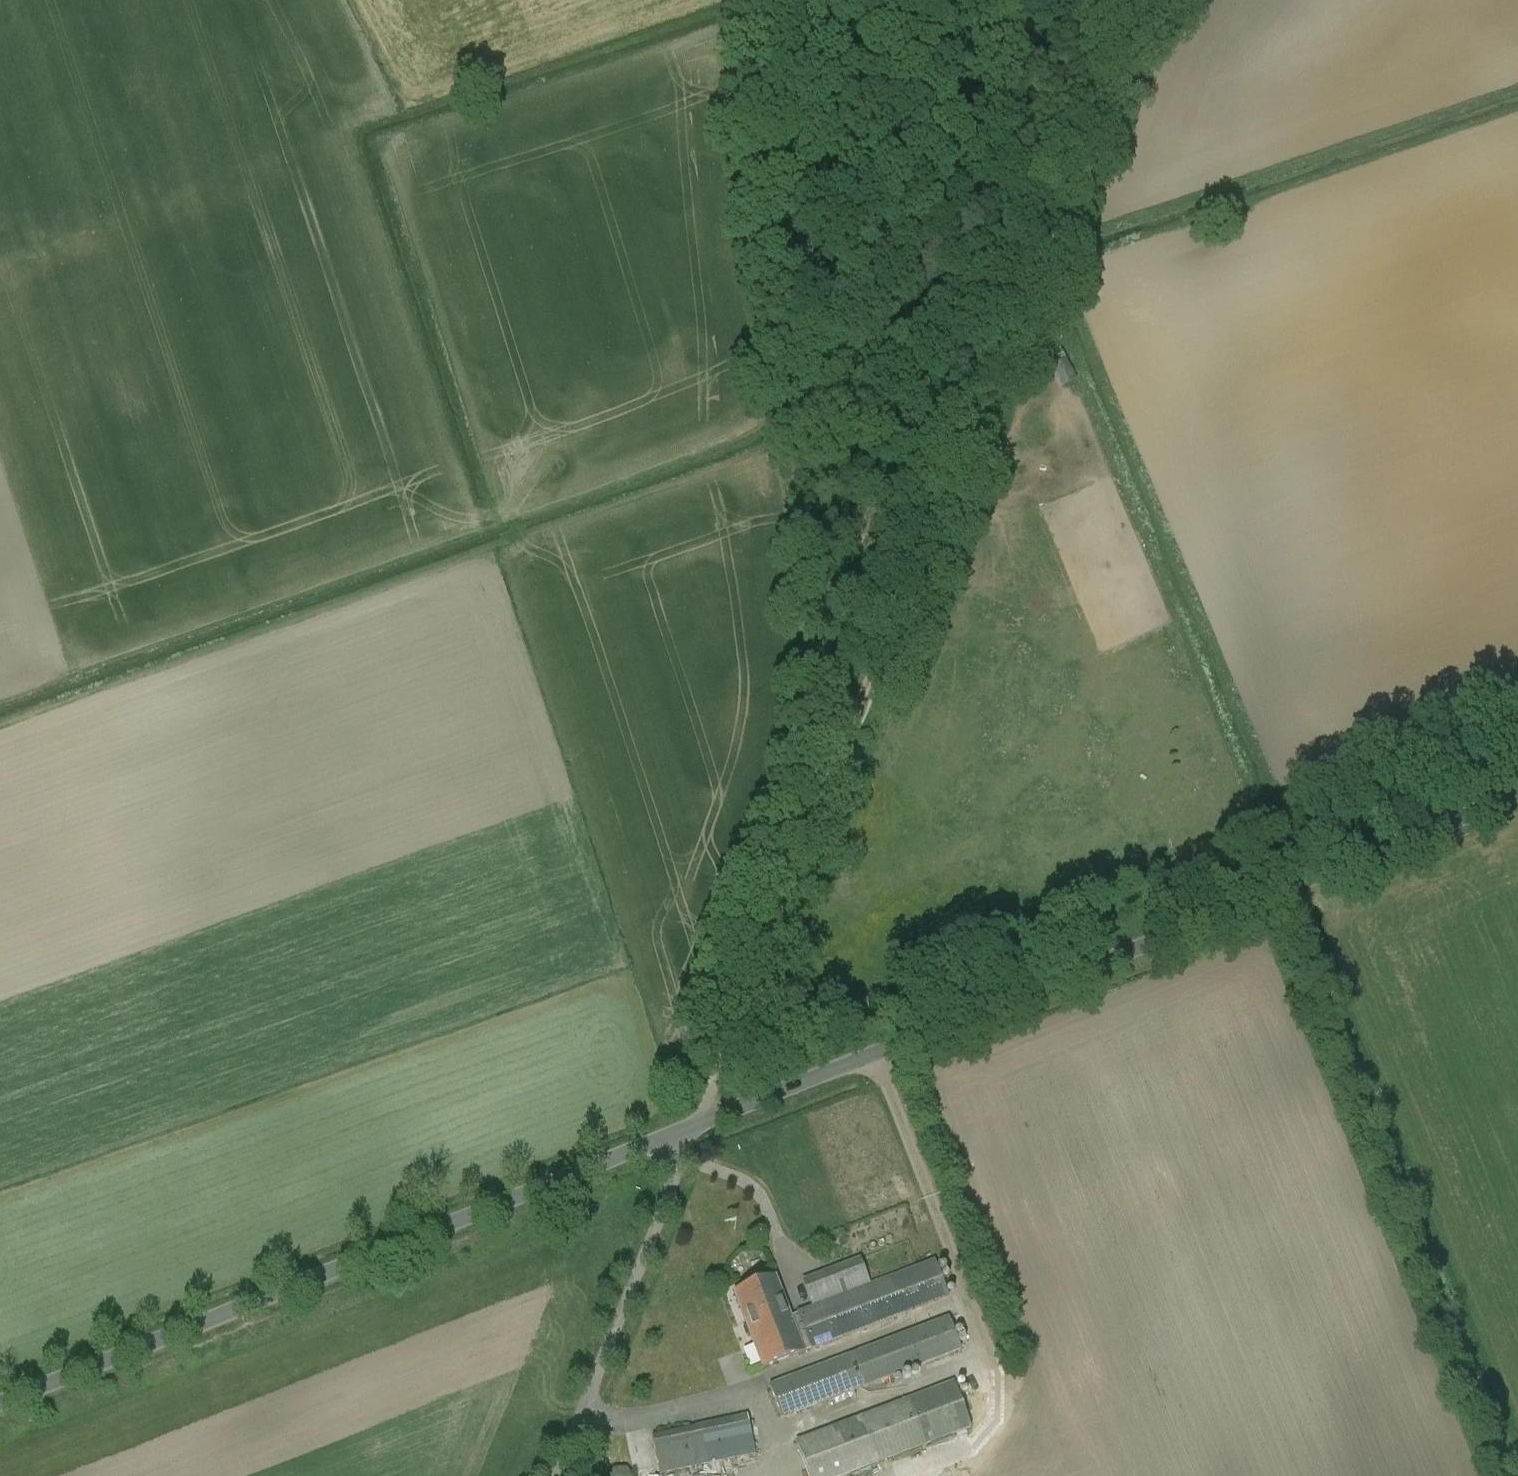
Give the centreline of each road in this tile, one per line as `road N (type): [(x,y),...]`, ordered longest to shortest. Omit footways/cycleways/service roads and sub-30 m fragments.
road 1 (track): [(696,1123),(947,453),(1134,0)]
road 2 (unclassified): [(696,1123),(1517,794)]
road 3 (unclassified): [(696,1123),(0,1403)]
road 4 (unclassified): [(557,1475),(696,1123)]

